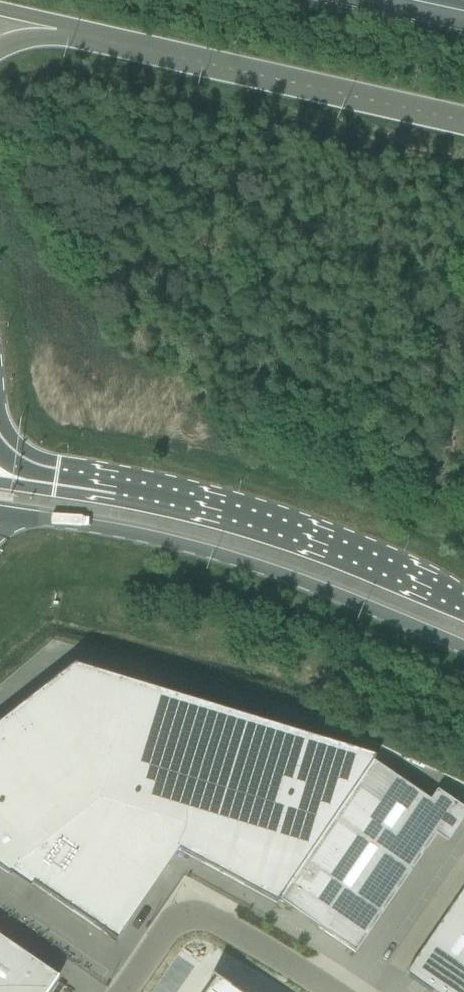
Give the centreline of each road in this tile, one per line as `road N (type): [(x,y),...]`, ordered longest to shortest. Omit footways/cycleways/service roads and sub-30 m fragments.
road 1 (primary): [(463,606),(252,520),(0,470)]
road 2 (primary): [(0,514),(248,564),(463,648)]
road 3 (motorway): [(51,29),(463,127)]
road 4 (unclassified): [(339,991),(199,912),(168,923),(122,991)]

